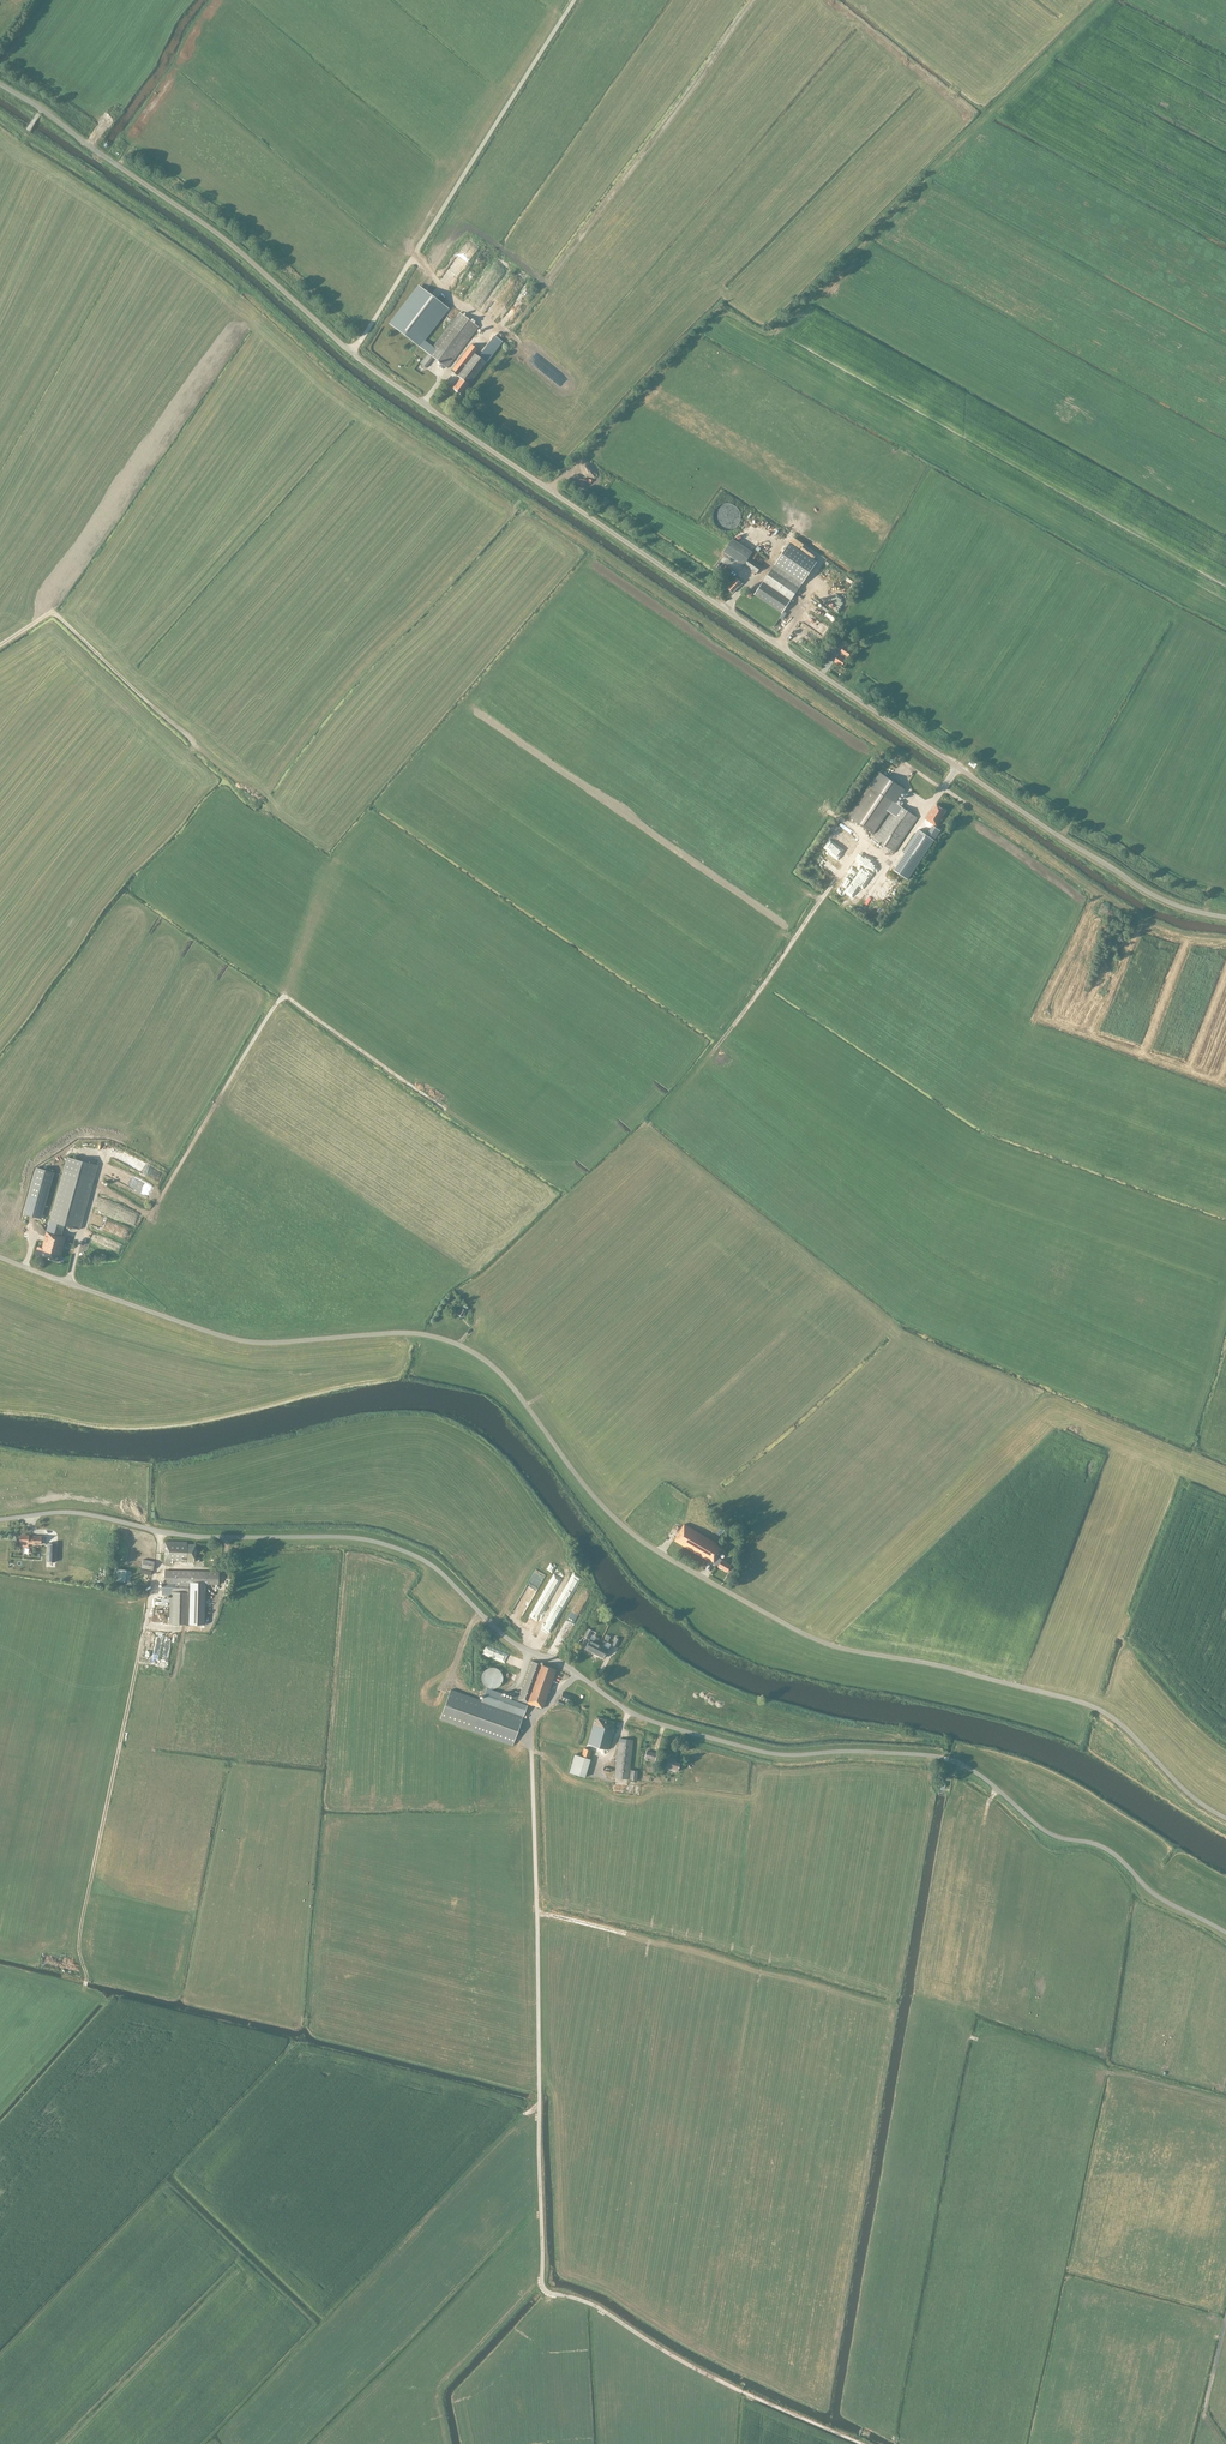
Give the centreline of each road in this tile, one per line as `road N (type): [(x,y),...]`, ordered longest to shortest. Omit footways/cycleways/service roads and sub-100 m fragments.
road 1 (unclassified): [(1225,917),(1142,888),(724,609),(392,383),(214,231),(0,84)]
road 2 (unclassified): [(0,1257),(241,1342),(403,1333),(456,1345),(502,1377),(613,1519),(667,1558),(831,1647),(937,1666),(1103,1712),(1225,1820)]
road 3 (unclassified): [(0,1521),(73,1514),(197,1538),(333,1537),(387,1546),(442,1574),(512,1642),(568,1667),(632,1713),(782,1755),(857,1751),(951,1760),(1046,1832),(1106,1849),(1158,1898),(1225,1934)]
road 4 (track): [(548,489),(712,317),(730,312),(763,331),(776,328),(1104,0)]

